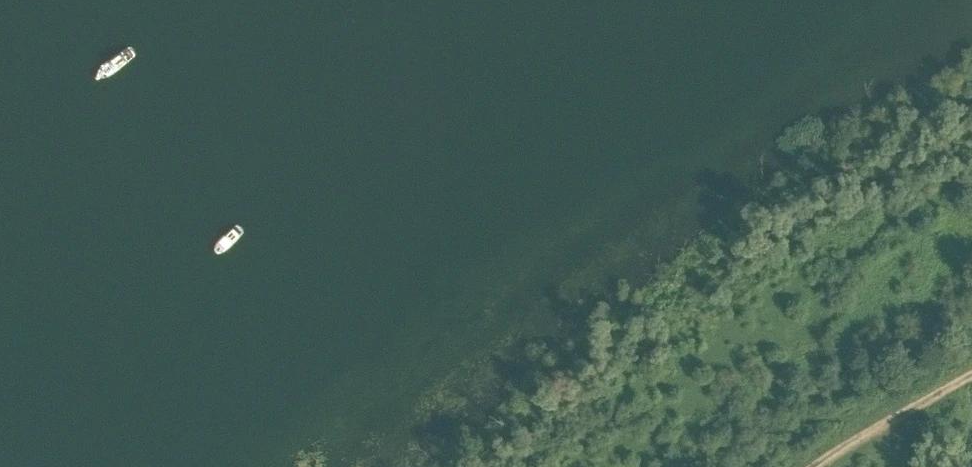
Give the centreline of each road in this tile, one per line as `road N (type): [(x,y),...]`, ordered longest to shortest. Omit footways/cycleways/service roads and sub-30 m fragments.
road 1 (track): [(816,466),(971,371)]

